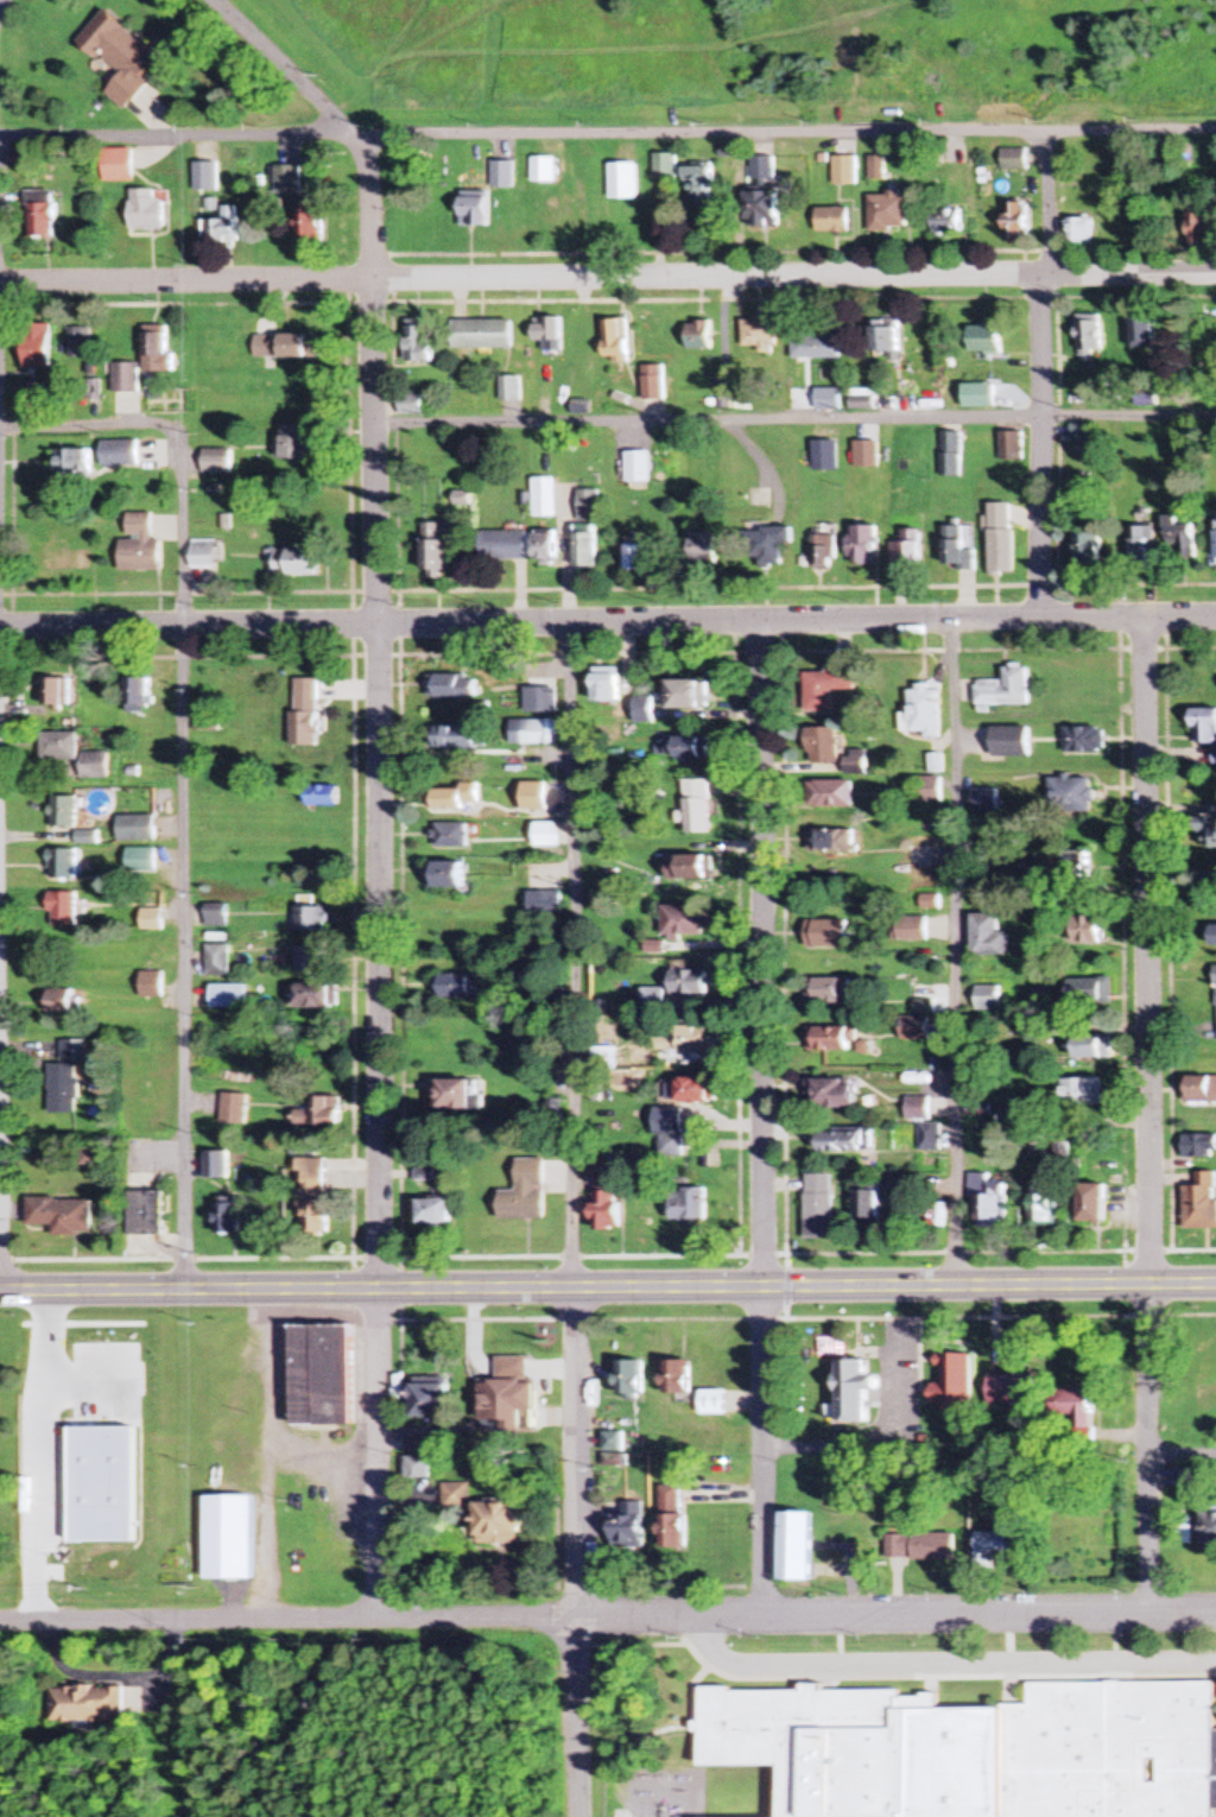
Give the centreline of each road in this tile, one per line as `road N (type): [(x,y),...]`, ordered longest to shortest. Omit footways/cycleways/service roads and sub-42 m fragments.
road 1 (residential): [(381,1616),(369,138),(218,0)]
road 2 (residential): [(1215,617),(0,629)]
road 3 (residential): [(1215,1612),(0,1623)]
road 4 (residential): [(0,284),(1215,273)]
road 5 (residential): [(1215,131),(0,140)]
road 6 (primary): [(1215,1283),(0,1292)]
road 7 (residential): [(764,1616),(760,620)]
road 8 (residential): [(1146,1612),(1142,619)]
road 9 (residential): [(576,1816),(575,1287)]
road 10 (residential): [(1041,618),(1040,274),(1050,252),(1044,132)]

